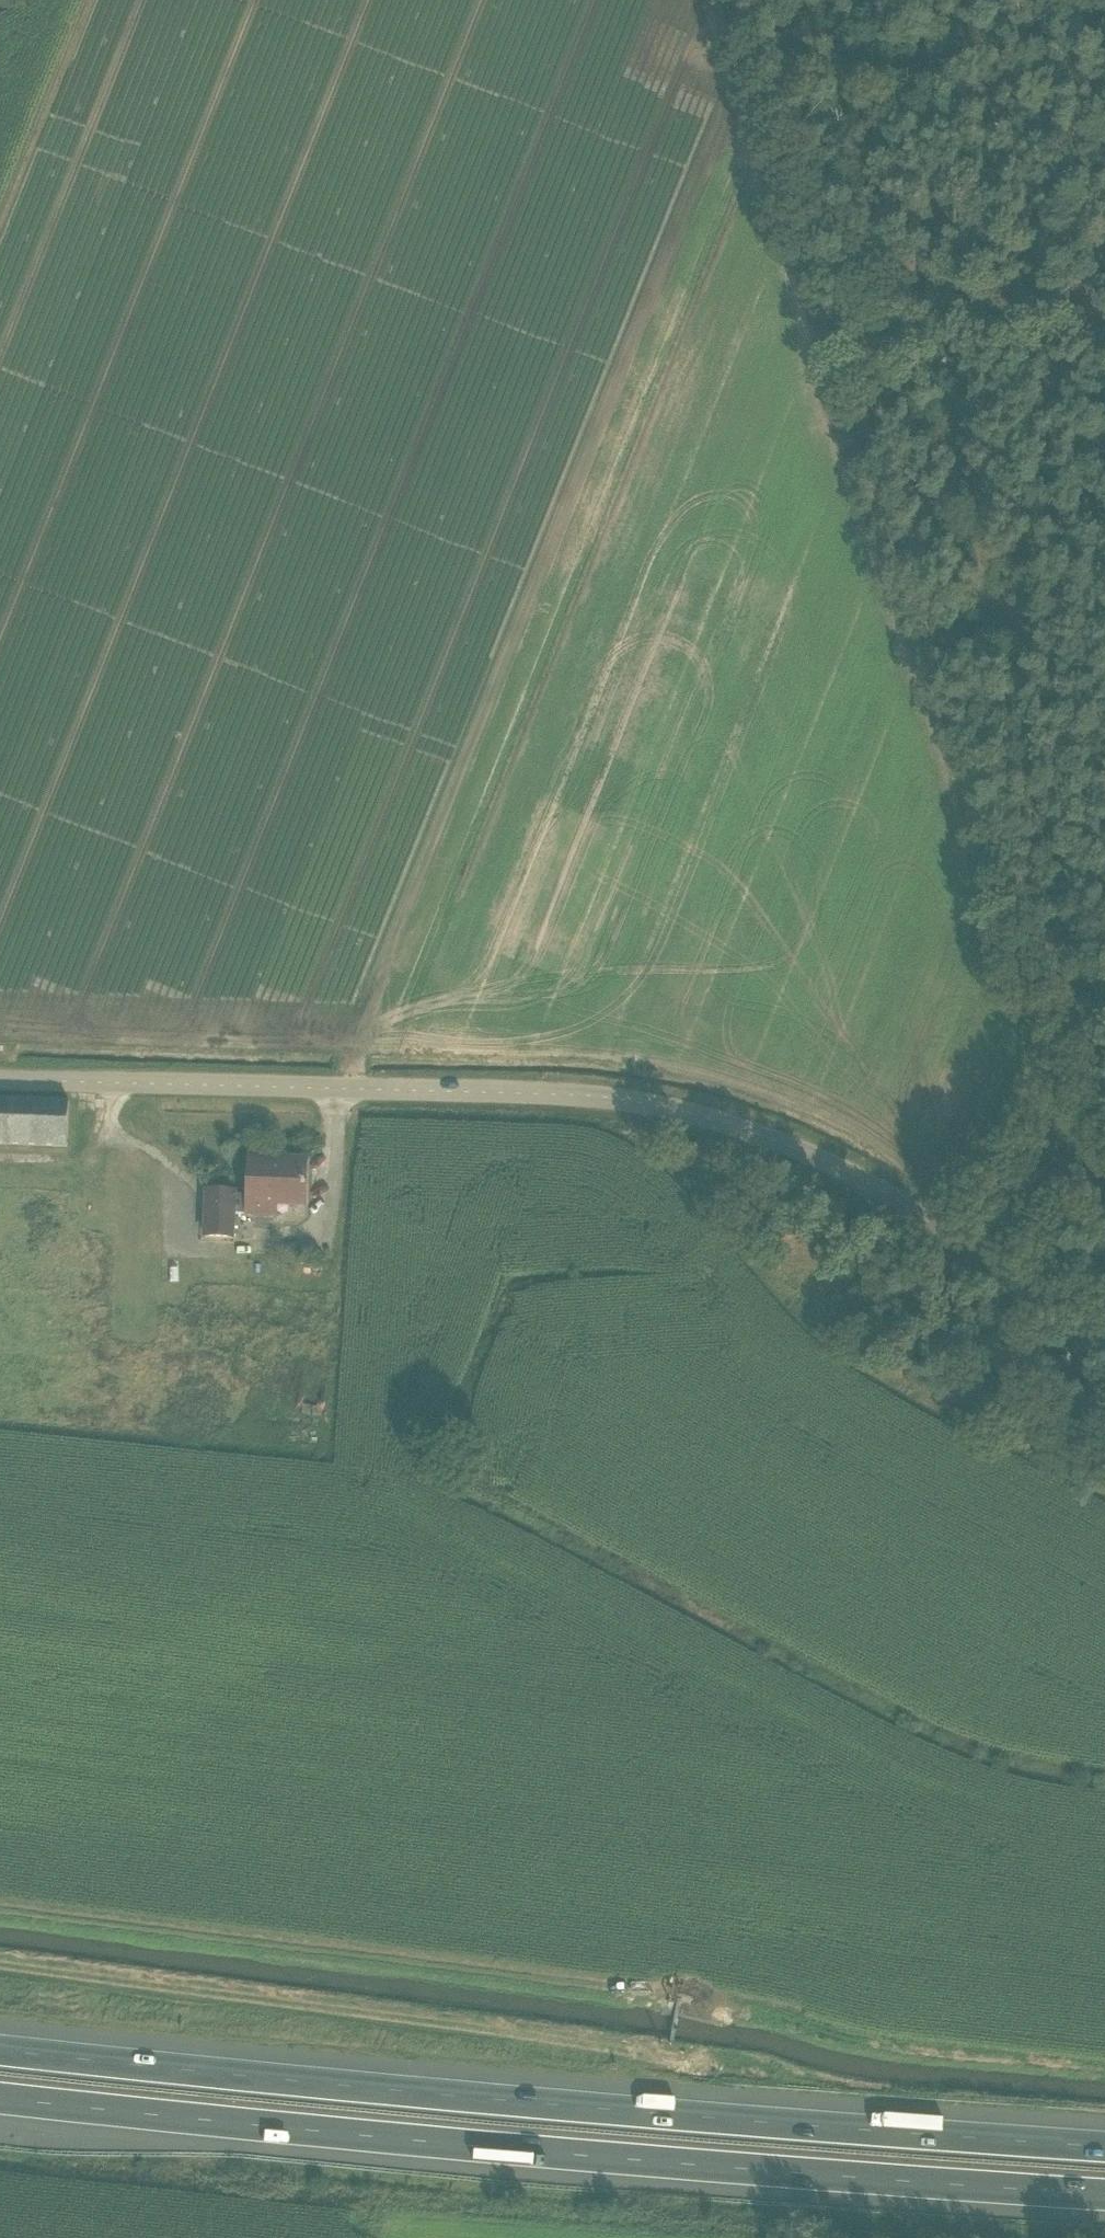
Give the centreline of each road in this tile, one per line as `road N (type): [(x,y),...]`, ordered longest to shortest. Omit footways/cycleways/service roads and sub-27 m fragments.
road 1 (unclassified): [(1104,1362),(826,1171),(752,1134),(620,1104),(0,1083)]
road 2 (motorway): [(1104,2146),(780,2124),(0,2037)]
road 3 (motorway): [(0,2089),(784,2172),(1104,2193)]

